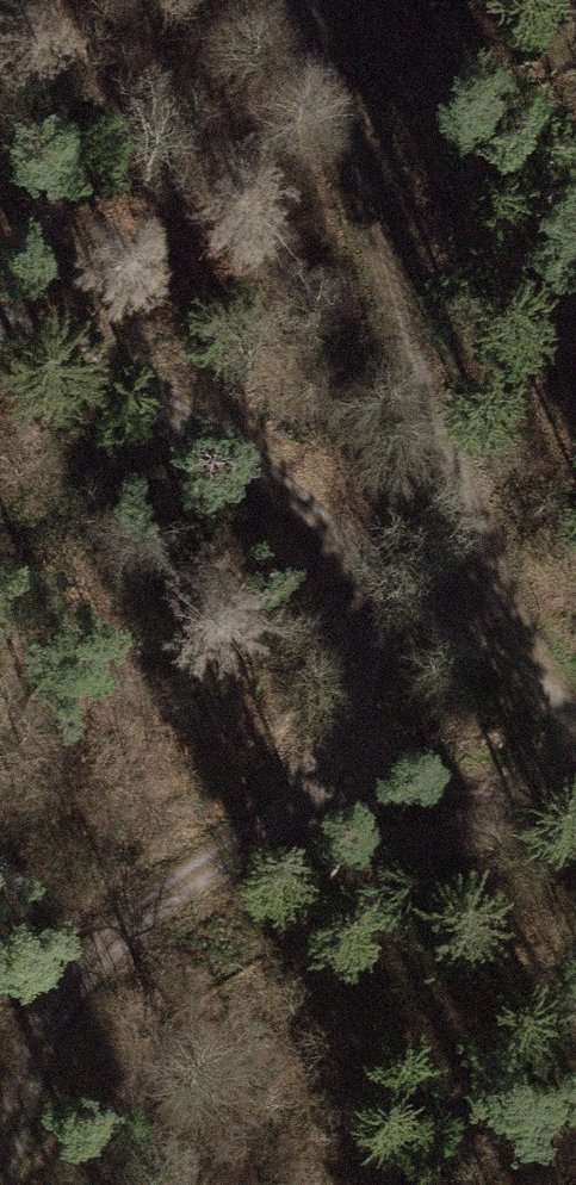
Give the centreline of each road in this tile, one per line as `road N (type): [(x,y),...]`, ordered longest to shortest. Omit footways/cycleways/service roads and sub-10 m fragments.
road 1 (track): [(10,1184),(27,1101),(102,939),(276,815),(338,746),(376,666),(390,587)]
road 2 (track): [(499,660),(497,568),(285,0)]
road 3 (track): [(390,587),(230,451),(0,334)]
road 4 (track): [(276,815),(473,782),(575,797)]
road 5 (track): [(499,660),(390,587)]

